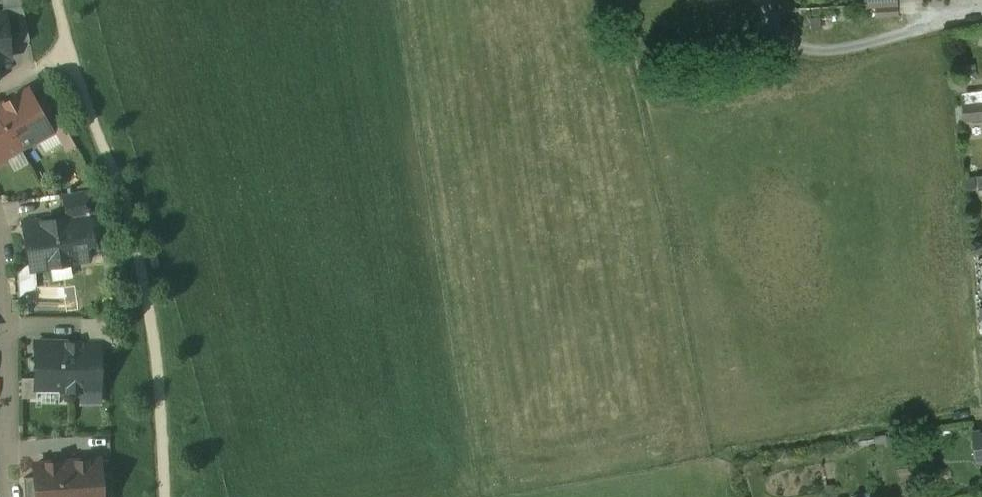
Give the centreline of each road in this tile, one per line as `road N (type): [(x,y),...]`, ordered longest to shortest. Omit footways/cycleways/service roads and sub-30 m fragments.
road 1 (residential): [(0,257),(7,496)]

